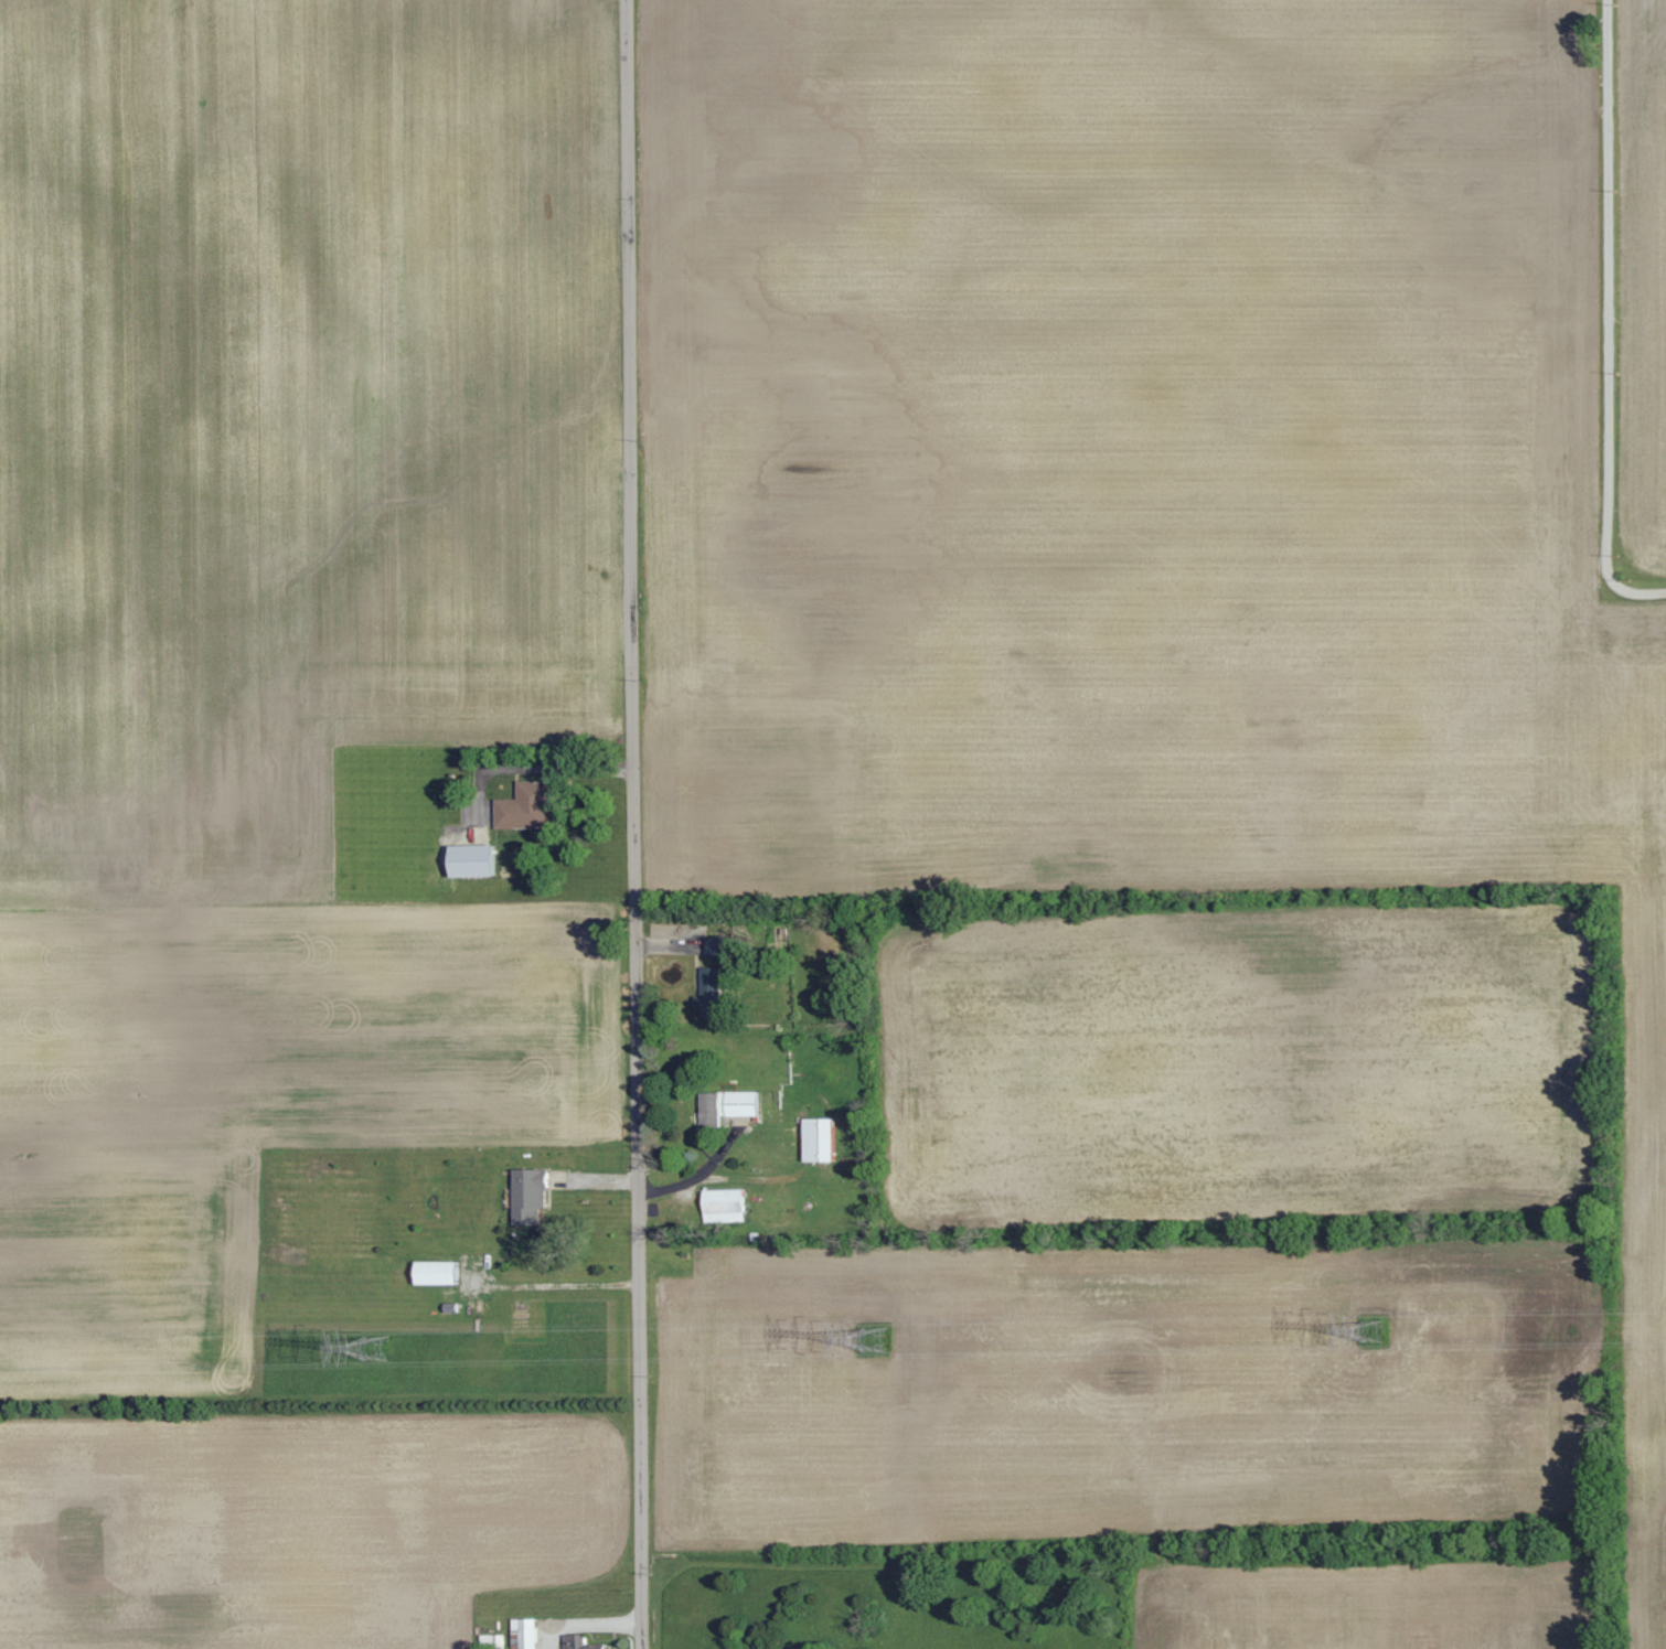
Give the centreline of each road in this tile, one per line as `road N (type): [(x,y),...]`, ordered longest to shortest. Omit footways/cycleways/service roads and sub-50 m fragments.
road 1 (residential): [(628,0),(642,1648)]

